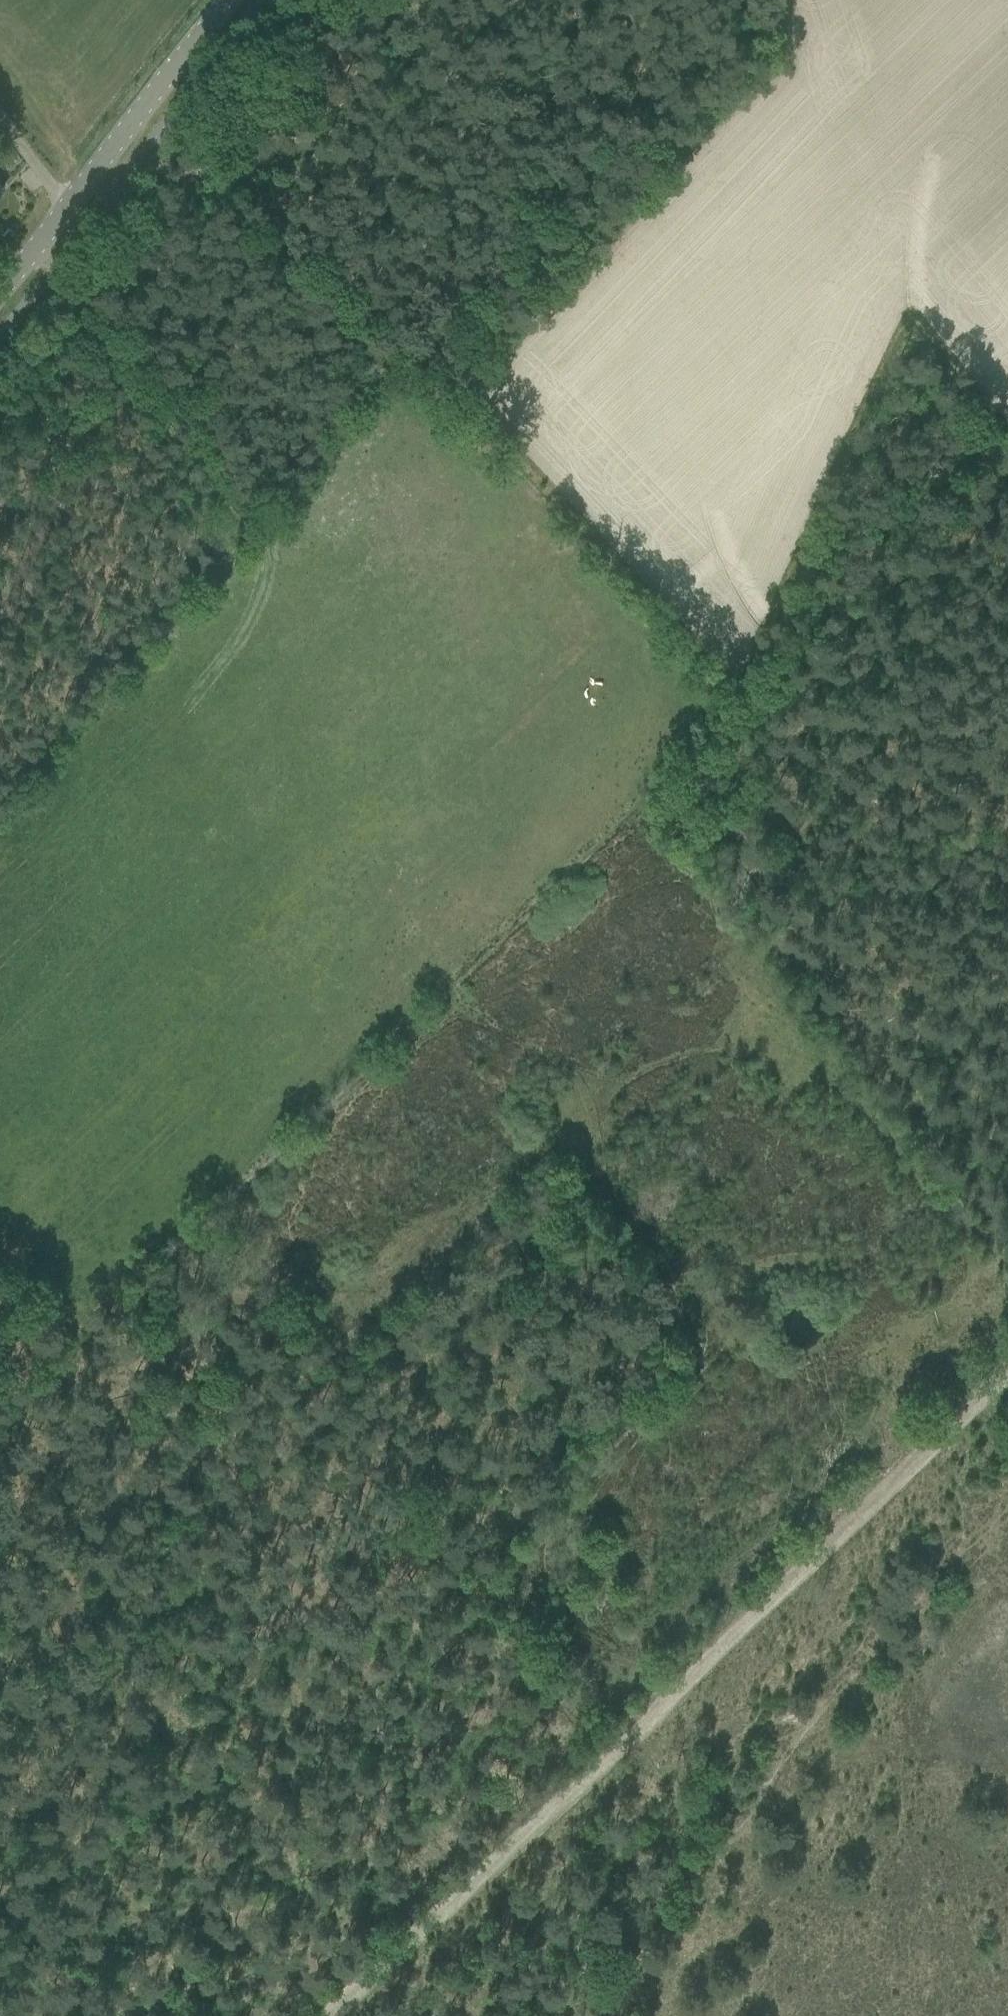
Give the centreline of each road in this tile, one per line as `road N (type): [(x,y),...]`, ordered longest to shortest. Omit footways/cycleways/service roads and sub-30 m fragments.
road 1 (track): [(1007,1362),(322,2015)]
road 2 (tertiary): [(0,277),(231,0)]

